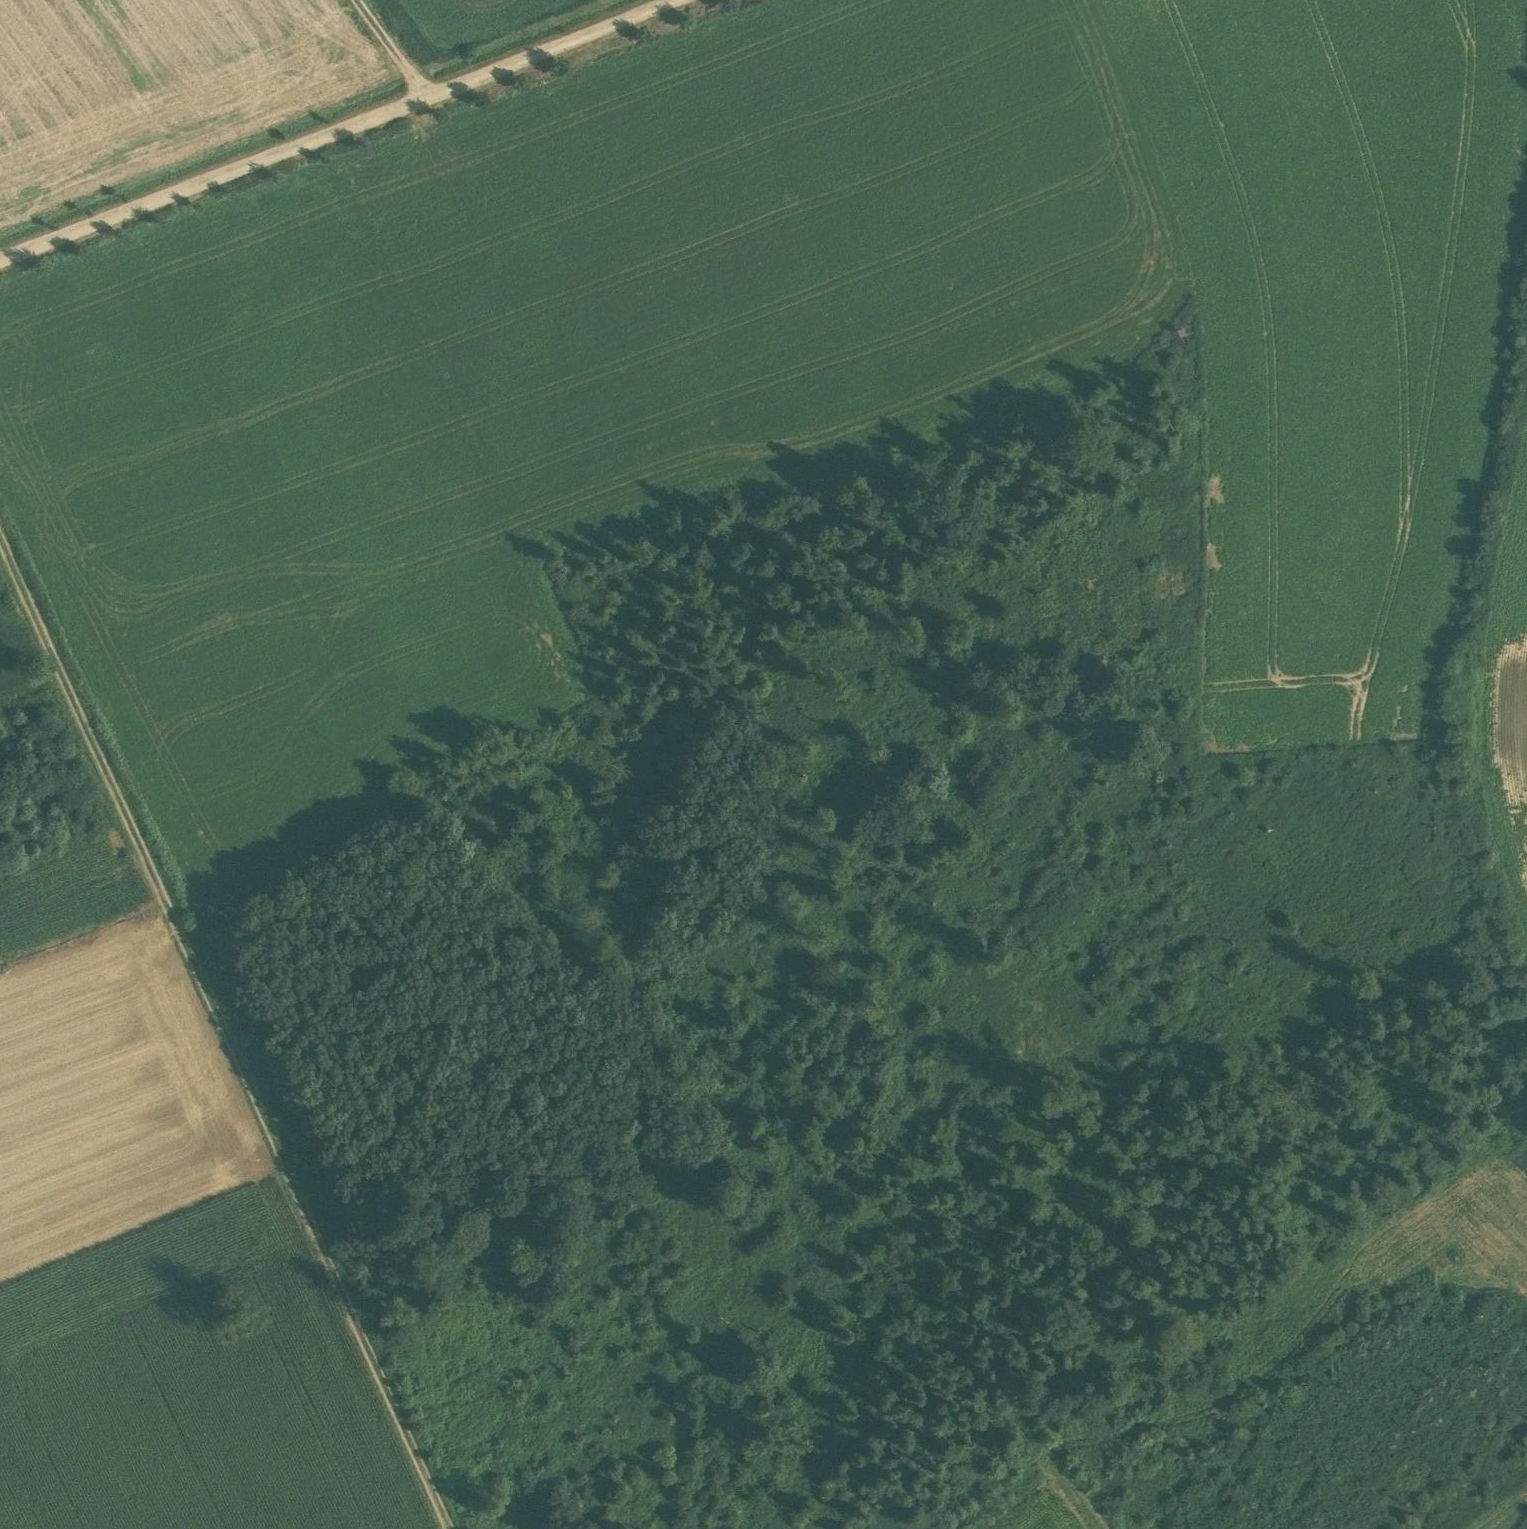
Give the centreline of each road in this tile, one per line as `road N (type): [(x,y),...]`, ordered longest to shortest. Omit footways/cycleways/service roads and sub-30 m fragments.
road 1 (track): [(0,536),(447,1528)]
road 2 (track): [(0,260),(686,0)]
road 3 (track): [(1526,383),(1482,628),(1455,718),(1492,881),(1526,964)]
road 4 (track): [(947,1528),(1042,1458),(1096,1528)]
road 5 (track): [(357,0),(430,98)]

